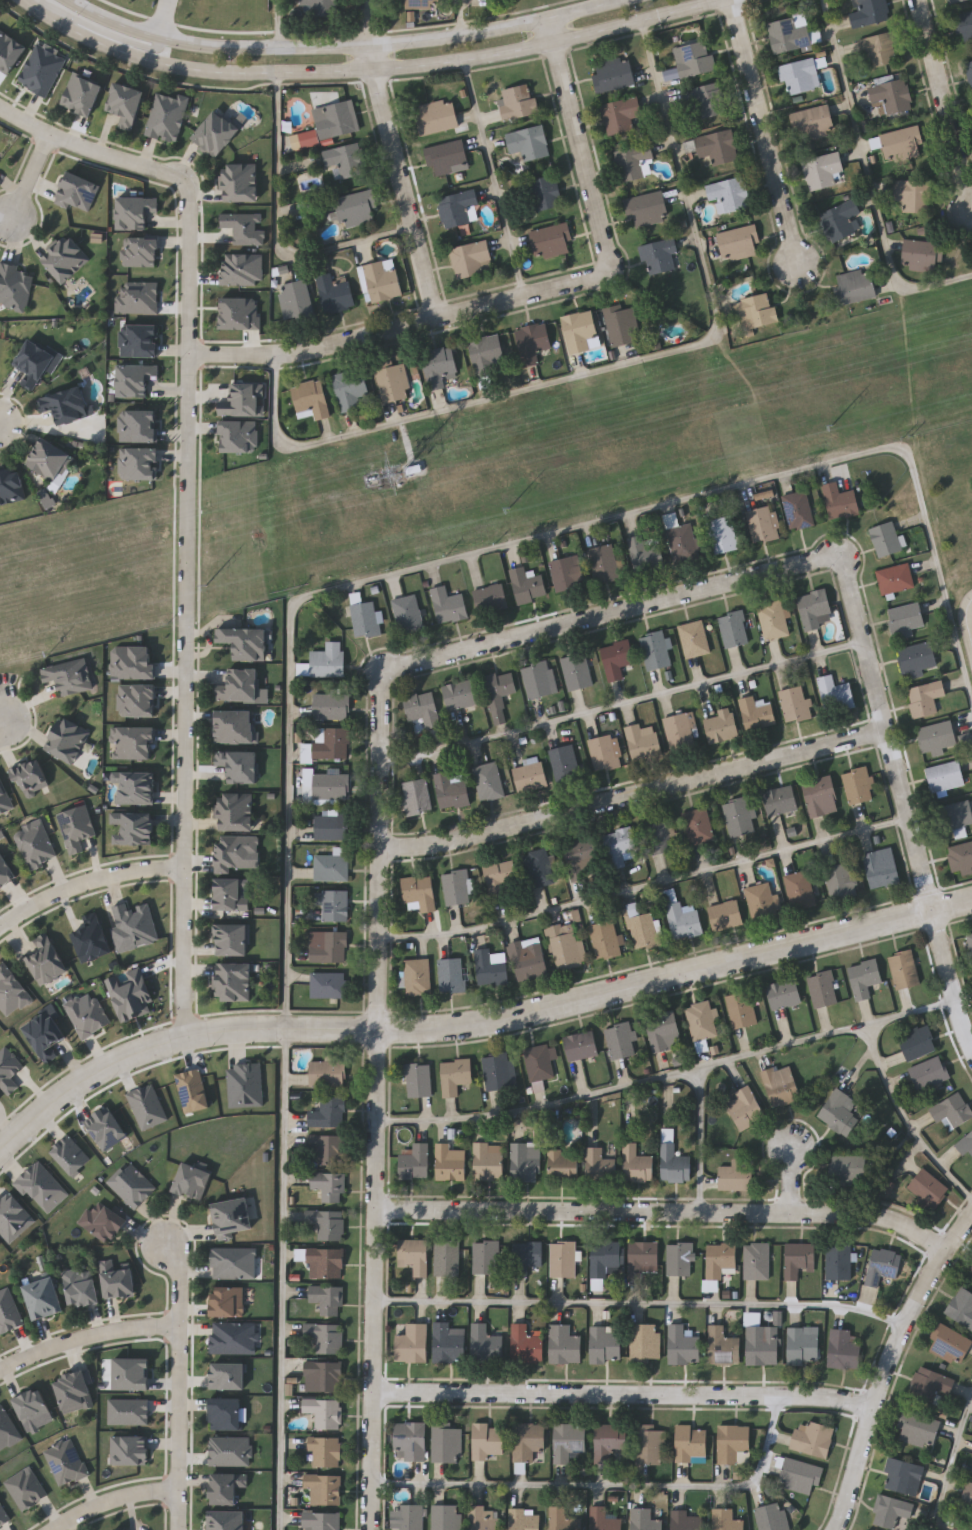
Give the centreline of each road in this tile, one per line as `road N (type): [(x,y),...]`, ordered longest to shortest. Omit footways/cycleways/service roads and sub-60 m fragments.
road 1 (residential): [(390,673),(383,689),(374,1529)]
road 2 (residential): [(189,179),(185,1036)]
road 3 (tertiary): [(286,1028),(472,1025),(971,901)]
road 4 (residential): [(550,18),(608,270),(599,280),(281,355),(190,354)]
road 5 (residential): [(378,1210),(880,1216),(953,1247)]
road 6 (secondary): [(622,0),(464,37),(280,49),(163,39),(74,0)]
road 7 (residential): [(382,848),(456,842),(889,729)]
road 8 (residential): [(376,1393),(786,1397),(877,1409)]
road 9 (residential): [(971,1039),(841,563)]
road 10 (residential): [(841,563),(390,673)]
road 11 (secondary): [(376,70),(470,62),(738,0)]
road 12 (secondary): [(27,0),(88,38),(201,71),(376,70)]
road 13 (residential): [(971,1223),(910,1327),(838,1529)]
road 14 (residential): [(440,319),(376,70),(375,0)]
road 15 (tertiary): [(0,1148),(73,1085),(139,1050),(185,1036),(286,1028)]
road 16 (residential): [(163,1244),(180,1273),(178,1529)]
road 17 (residential): [(800,266),(734,0)]
road 18 (residential): [(920,0),(971,203)]
road 19 (residential): [(0,109),(50,137),(189,179)]
road 20 (residential): [(186,867),(118,875),(54,898),(0,933)]
road 21 (residential): [(0,1373),(85,1338),(180,1327)]
road 22 (residential): [(56,1529),(128,1496),(178,1492)]

